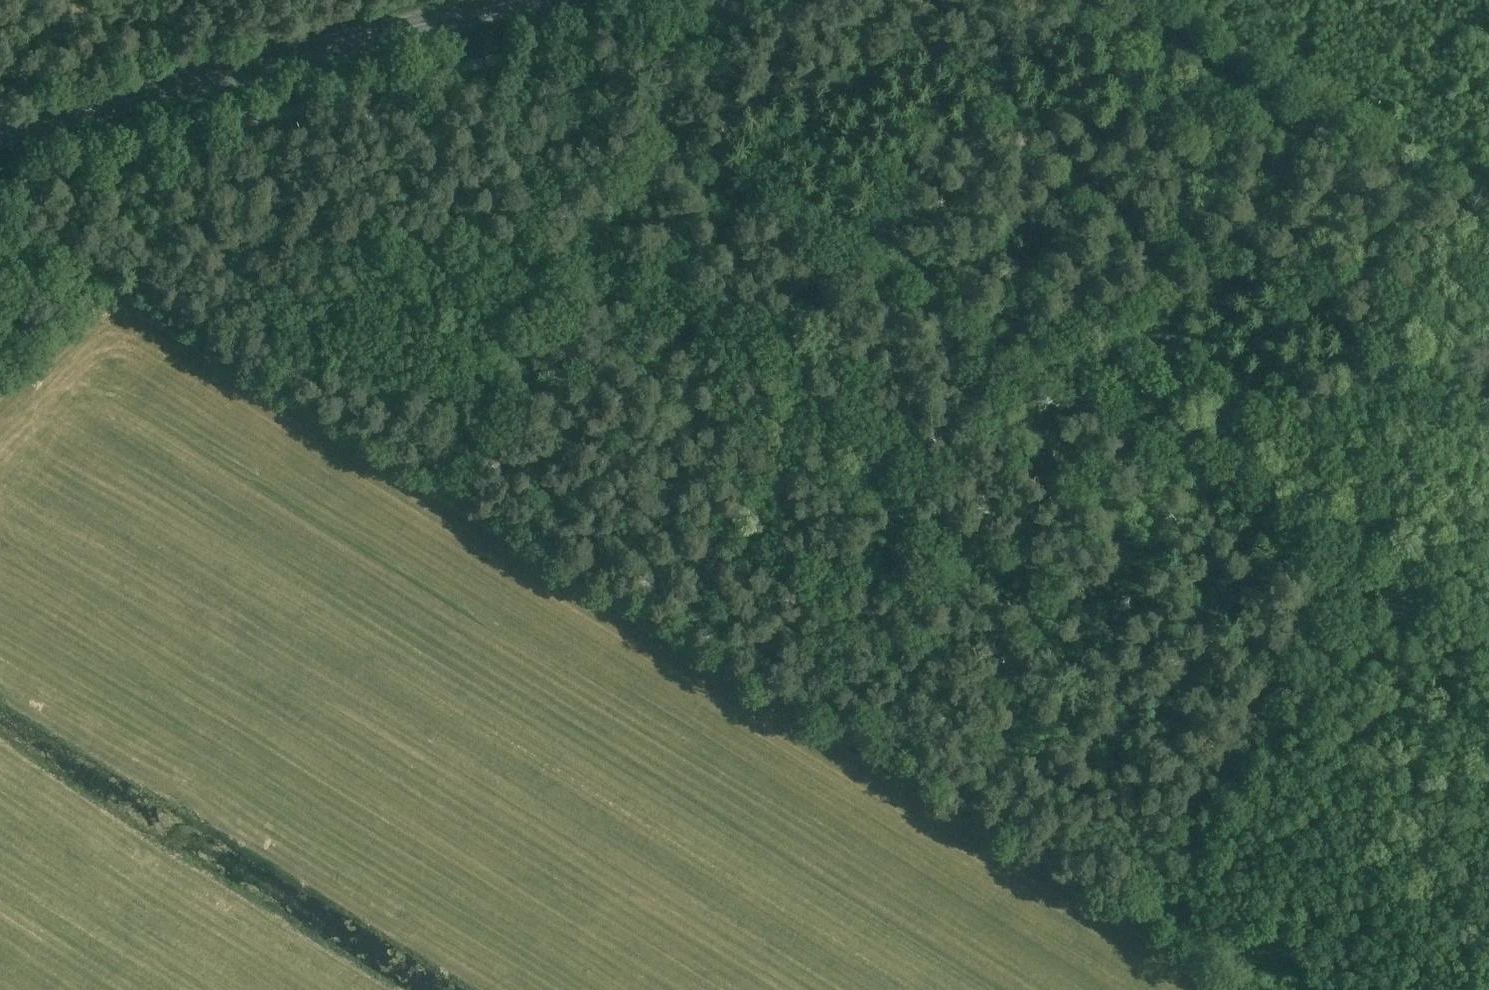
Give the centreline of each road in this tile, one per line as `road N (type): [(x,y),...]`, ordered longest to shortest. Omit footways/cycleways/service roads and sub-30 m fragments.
road 1 (primary): [(0,133),(518,0)]

